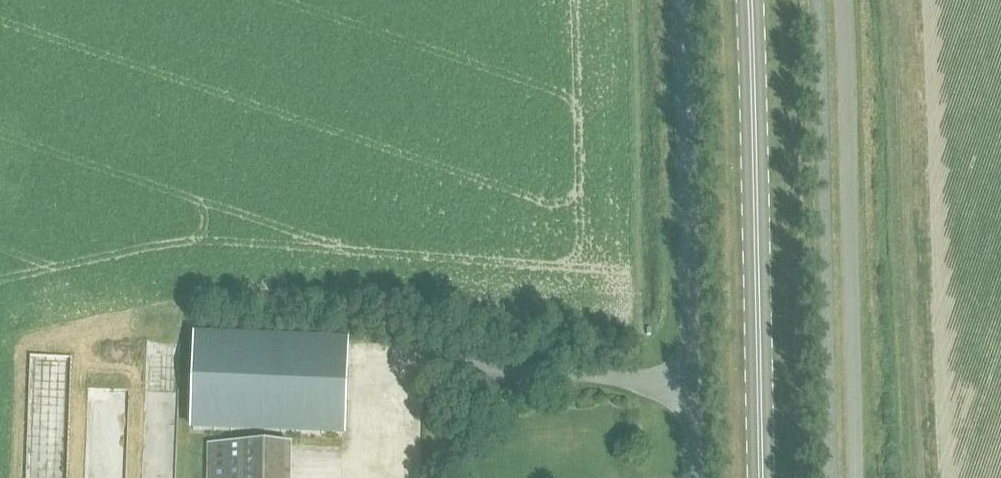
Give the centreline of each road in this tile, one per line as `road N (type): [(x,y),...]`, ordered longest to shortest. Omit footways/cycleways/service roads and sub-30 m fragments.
road 1 (unclassified): [(844,0),(860,477)]
road 2 (unclassified): [(692,477),(680,0)]
road 3 (secondary): [(761,477),(750,0)]

